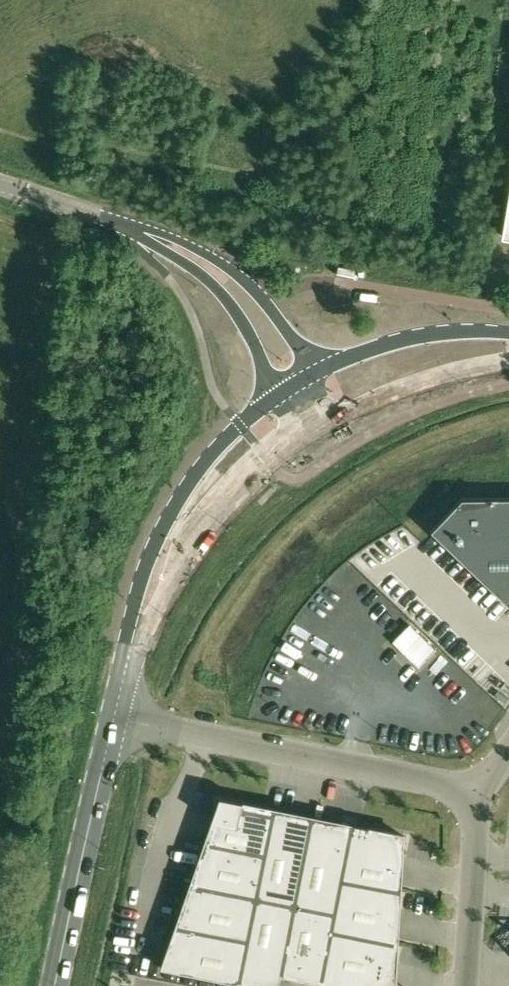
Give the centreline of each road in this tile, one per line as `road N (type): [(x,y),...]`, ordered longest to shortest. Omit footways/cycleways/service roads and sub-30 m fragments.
road 1 (secondary): [(280,396),(240,427),(169,516),(132,613),(113,722)]
road 2 (unclassified): [(475,794),(113,722)]
road 3 (secondary): [(113,722),(174,575),(243,492),(316,432)]
road 4 (secondary): [(113,722),(54,985)]
road 5 (unclassified): [(311,377),(286,329),(250,287),(180,240),(135,231)]
road 6 (unclassified): [(135,231),(225,295),(280,396)]
road 7 (secondary): [(316,432),(439,379),(508,364)]
road 8 (secondary): [(508,333),(395,342),(311,377)]
road 9 (unclassified): [(463,985),(475,794)]
road 10 (unclassified): [(135,231),(0,184)]

